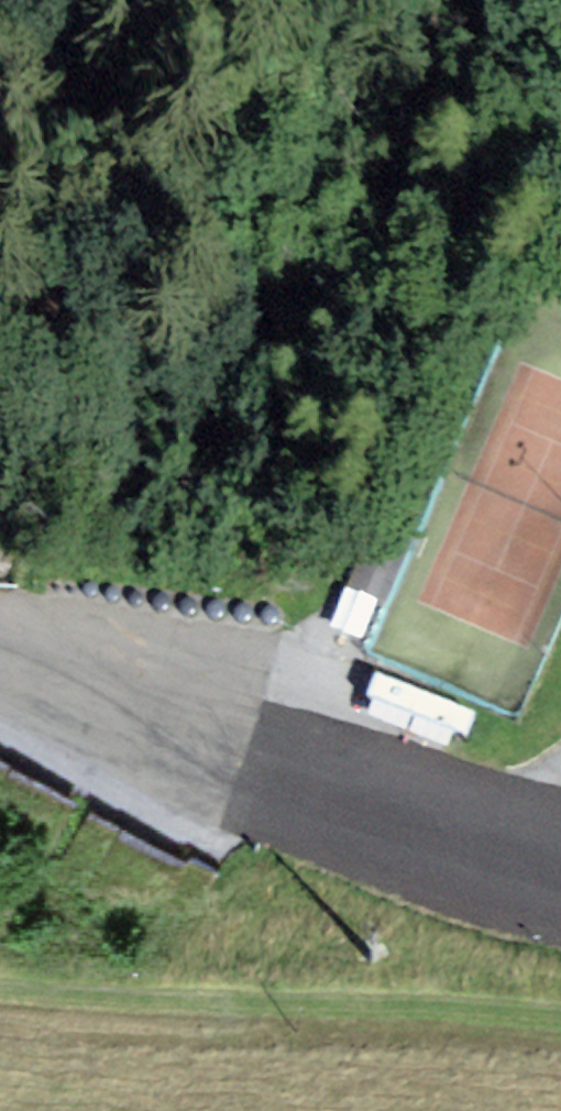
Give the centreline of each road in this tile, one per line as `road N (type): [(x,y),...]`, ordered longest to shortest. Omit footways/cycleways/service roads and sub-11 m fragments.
road 1 (tertiary): [(0,660),(488,852),(560,871)]
road 2 (track): [(279,0),(256,41),(123,137),(110,172),(112,227),(97,271),(106,292),(123,298),(180,276),(246,296),(267,325),(272,353)]
road 3 (track): [(560,1010),(0,991)]
road 4 (track): [(0,551),(215,463),(272,353)]

